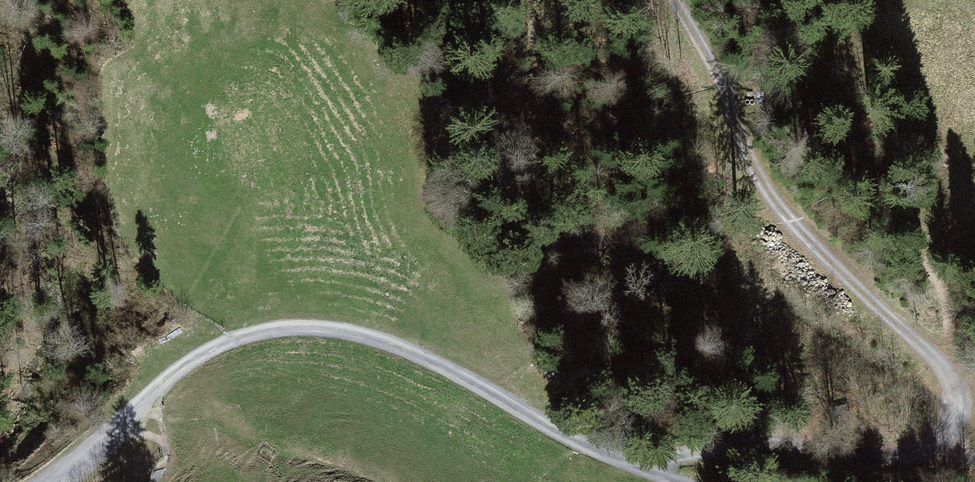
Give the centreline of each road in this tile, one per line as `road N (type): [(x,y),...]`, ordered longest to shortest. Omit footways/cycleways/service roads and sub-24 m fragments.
road 1 (track): [(675,0),(764,193),(943,361),(956,396),(955,424),(936,446),(883,455),(781,444),(622,459)]
road 2 (track): [(143,409),(218,348),(301,331),(397,347),(556,432),(687,481)]

